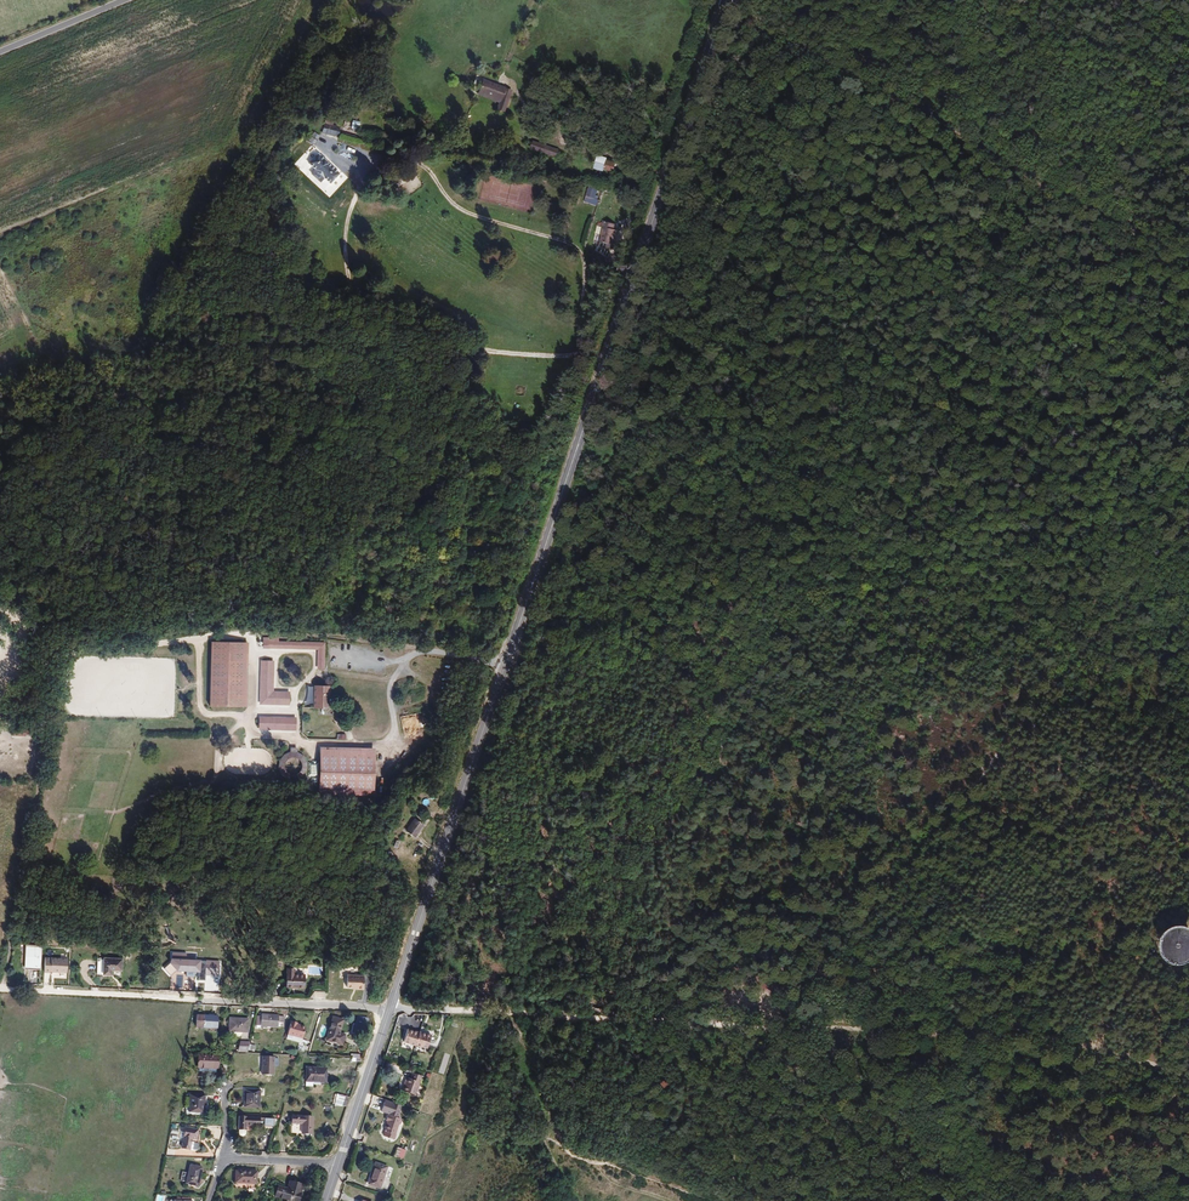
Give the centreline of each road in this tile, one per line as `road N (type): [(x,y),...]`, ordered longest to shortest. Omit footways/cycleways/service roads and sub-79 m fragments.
road 1 (secondary): [(722,0),(392,1006)]
road 2 (track): [(733,1024),(745,852),(756,816),(755,776),(722,748),(739,606),(778,582),(884,601),(1065,606),(1188,487)]
road 3 (unclassified): [(733,0),(1188,258)]
road 4 (track): [(733,1024),(1061,1037),(1188,1074)]
road 5 (unclassified): [(392,1006),(0,987)]
road 6 (track): [(722,748),(717,767),(648,845),(565,988),(544,1009),(518,1014)]
road 7 (track): [(392,1006),(733,1024)]
road 8 (track): [(739,606),(688,624),(508,655)]
road 9 (secondary): [(392,1006),(339,1164)]
road 10 (unclassified): [(0,52),(124,0)]

